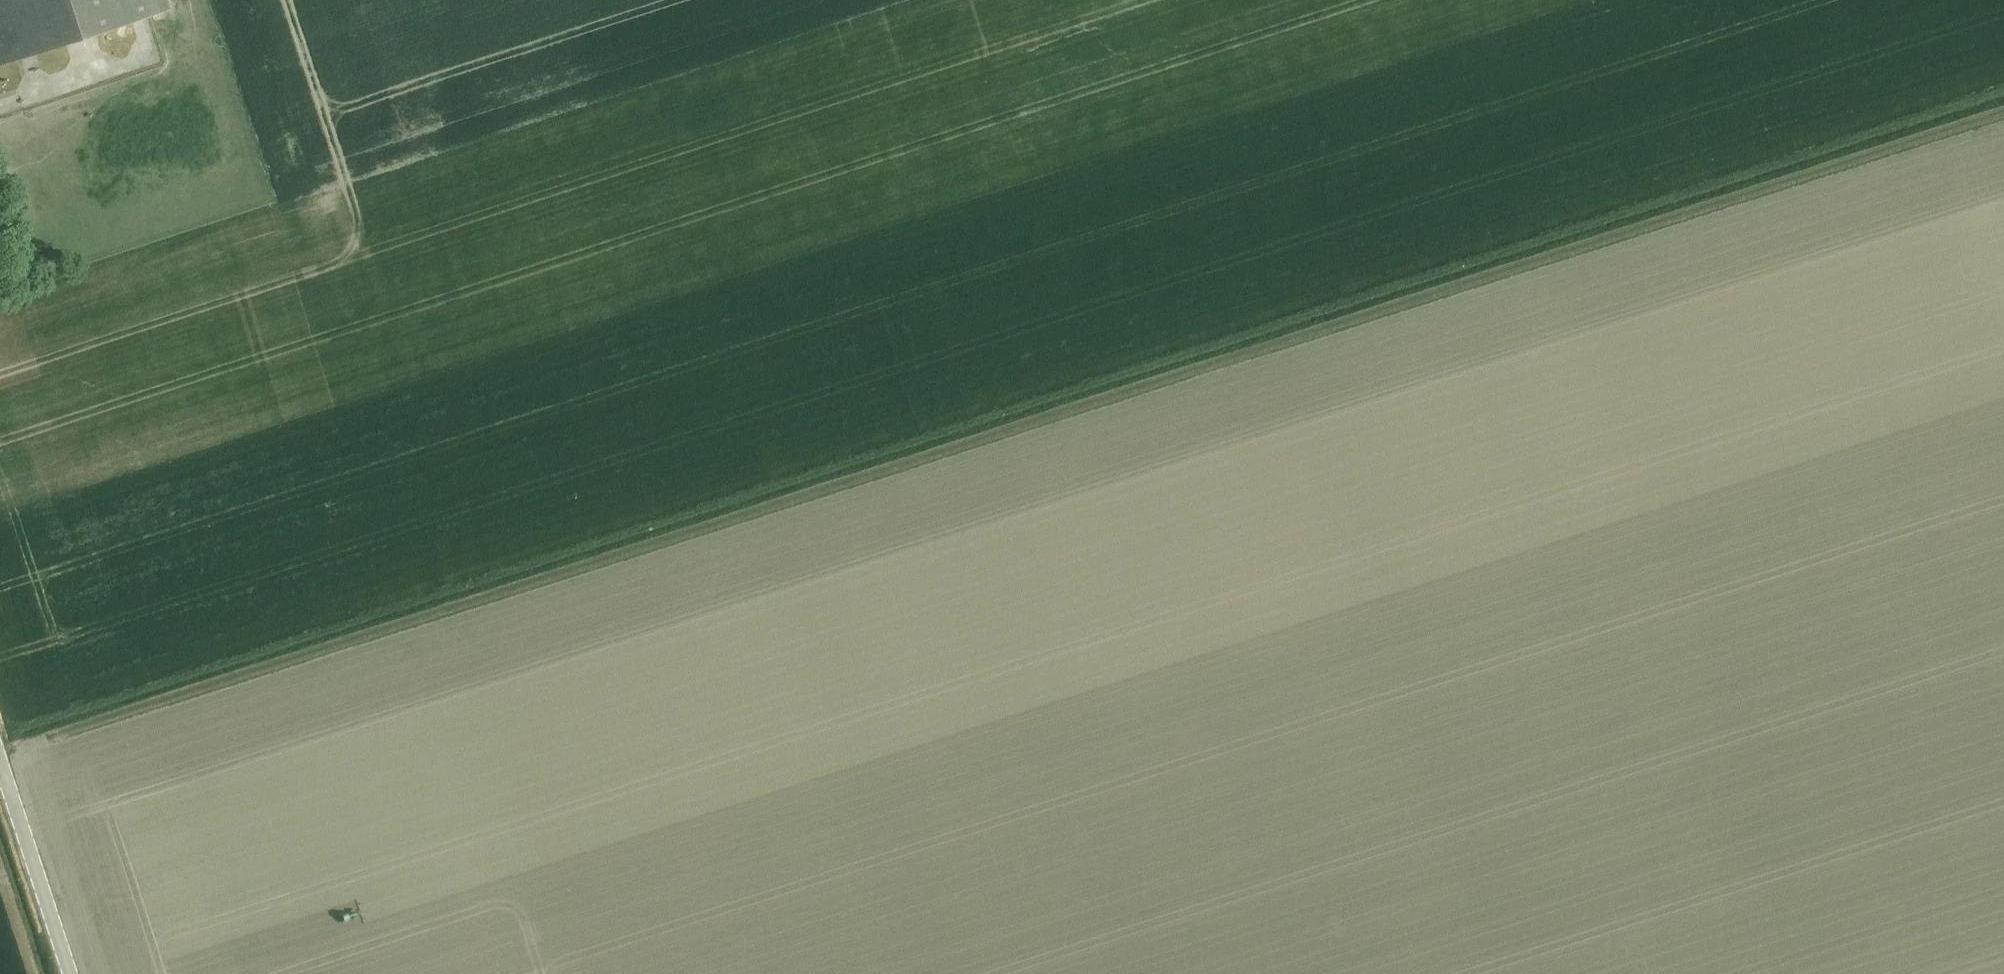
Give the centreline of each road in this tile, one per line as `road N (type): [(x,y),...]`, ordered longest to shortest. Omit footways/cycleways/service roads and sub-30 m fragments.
road 1 (unclassified): [(70,973),(0,763)]

